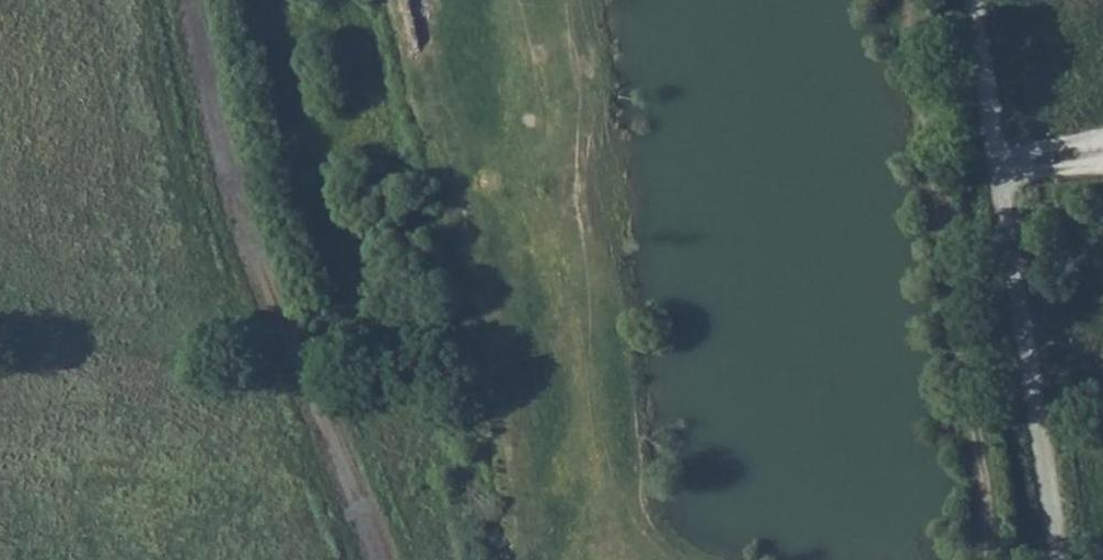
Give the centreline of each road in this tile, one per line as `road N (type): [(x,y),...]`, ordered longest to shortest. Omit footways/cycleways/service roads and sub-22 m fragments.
road 1 (track): [(974,0),(1061,559)]

